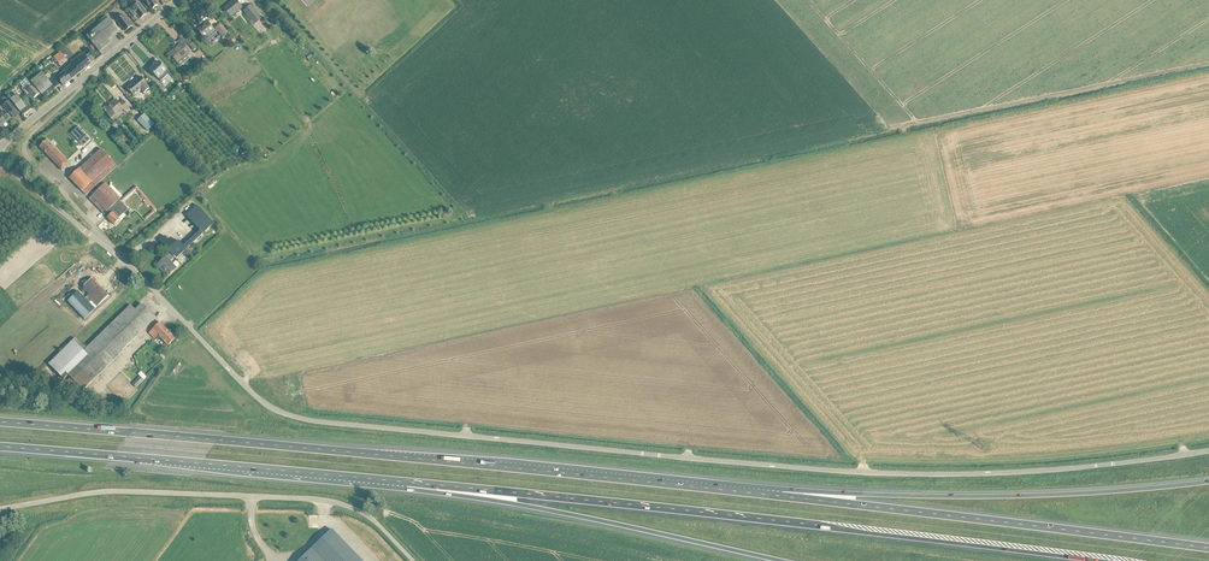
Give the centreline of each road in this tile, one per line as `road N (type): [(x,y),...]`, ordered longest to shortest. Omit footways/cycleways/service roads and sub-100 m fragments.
road 1 (unclassified): [(1208,450),(1060,469),(917,474),(299,418),(265,404),(137,272),(0,161)]
road 2 (motorway): [(782,496),(0,421)]
road 3 (motorway): [(407,482),(1097,560)]
road 4 (unclassified): [(412,560),(361,512),(305,499),(103,494),(0,511)]
road 5 (motorway): [(1208,548),(782,496)]
road 6 (motorway): [(1208,481),(1080,494),(782,496)]
road 7 (motorway): [(0,446),(407,482)]
road 8 (motorway): [(407,482),(780,560)]
road 9 (tertiary): [(0,148),(178,0)]

